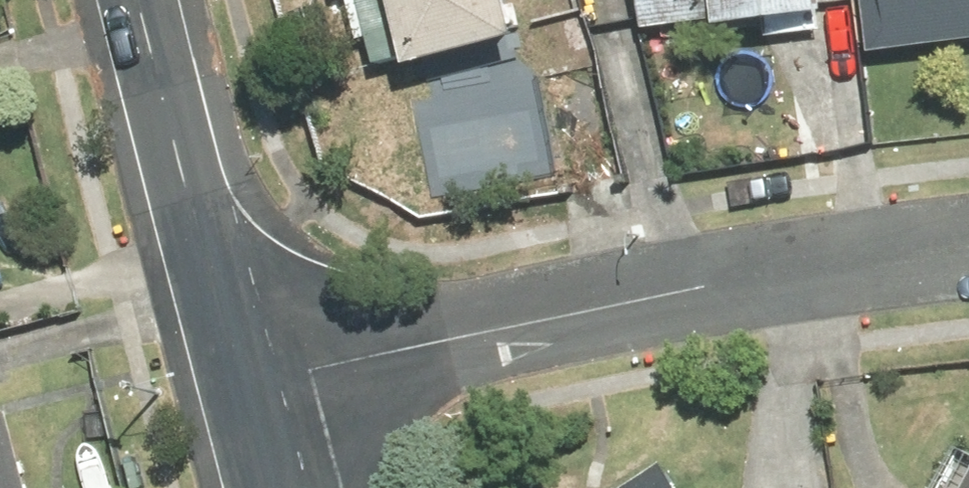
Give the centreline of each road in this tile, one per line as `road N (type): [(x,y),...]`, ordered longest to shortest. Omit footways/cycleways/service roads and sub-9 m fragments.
road 1 (residential): [(238,385),(729,283),(968,253)]
road 2 (tertiary): [(128,0),(238,385)]

